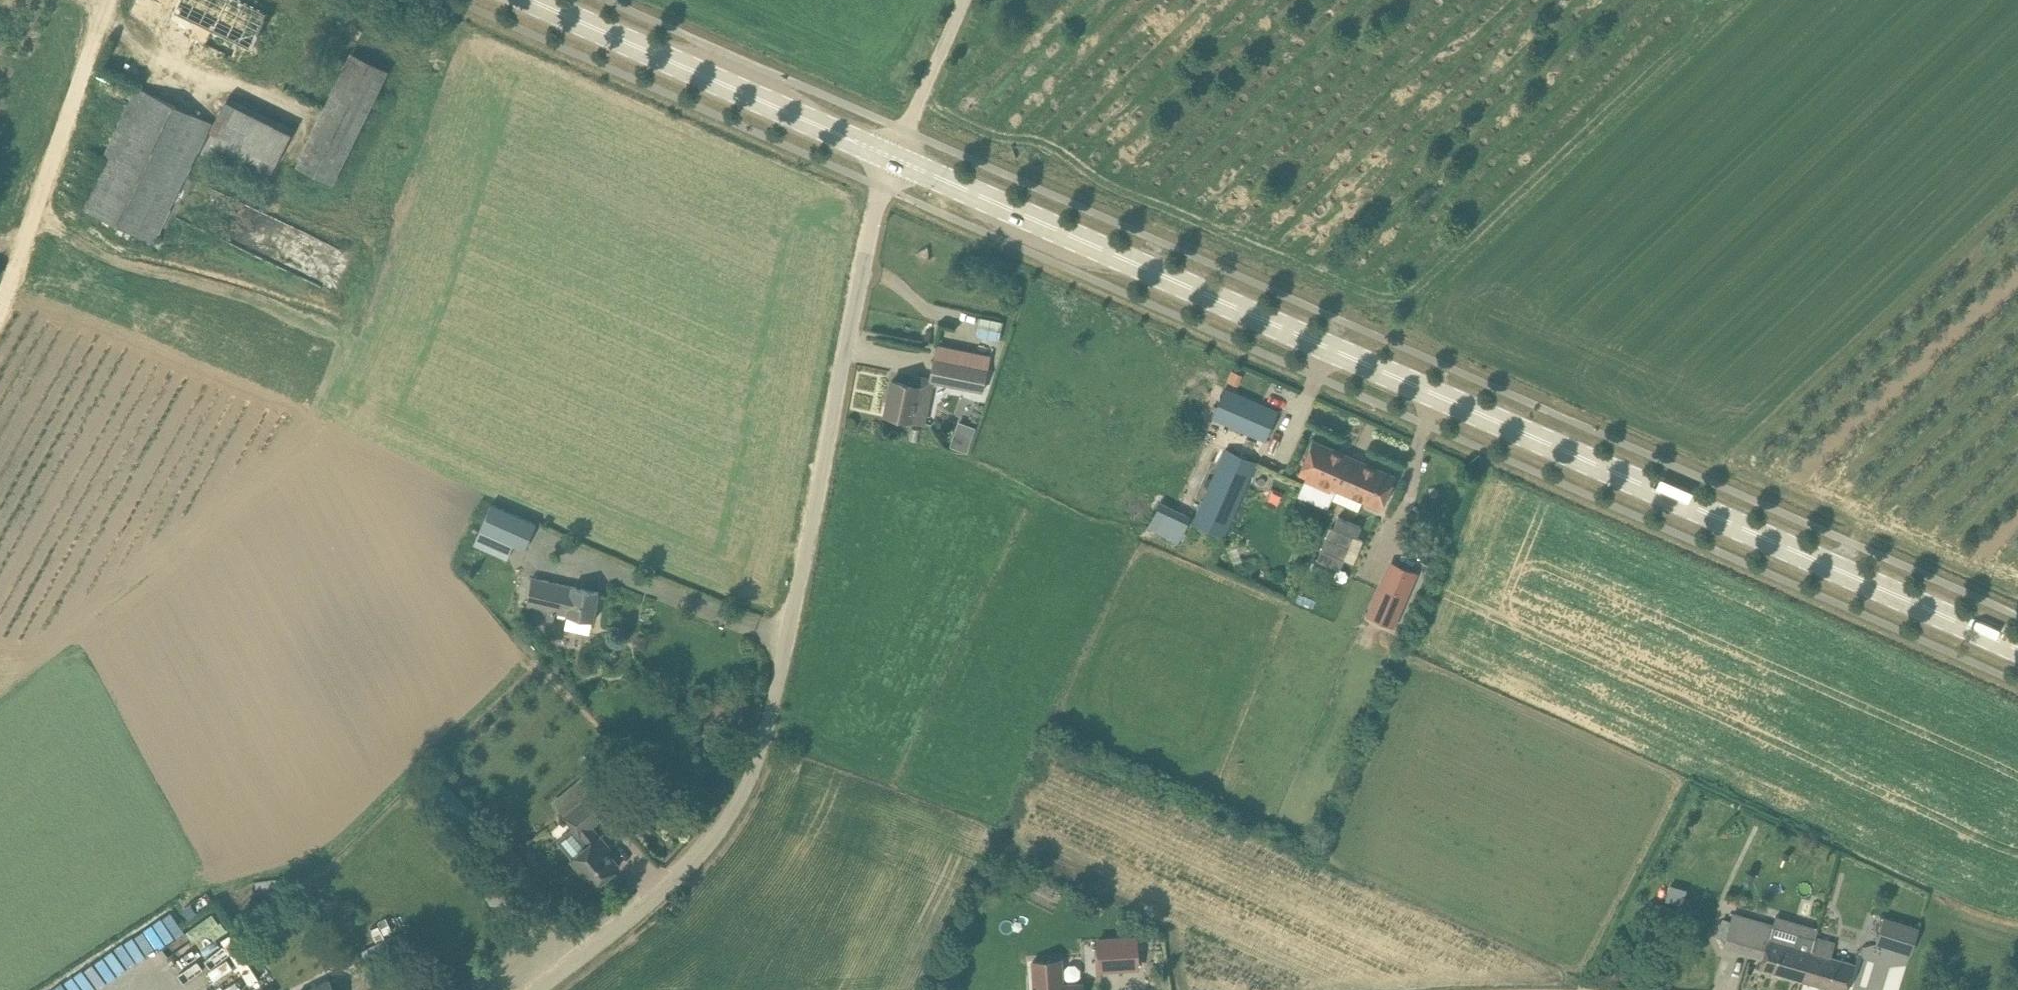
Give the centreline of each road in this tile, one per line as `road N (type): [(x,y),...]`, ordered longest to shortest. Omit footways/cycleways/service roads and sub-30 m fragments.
road 1 (secondary): [(2017,649),(894,158)]
road 2 (unclassified): [(547,989),(713,848),(754,768),(778,698),(894,158)]
road 3 (secondary): [(894,158),(530,0)]
road 4 (track): [(112,0),(0,297)]
road 5 (unclassified): [(894,158),(966,0)]

